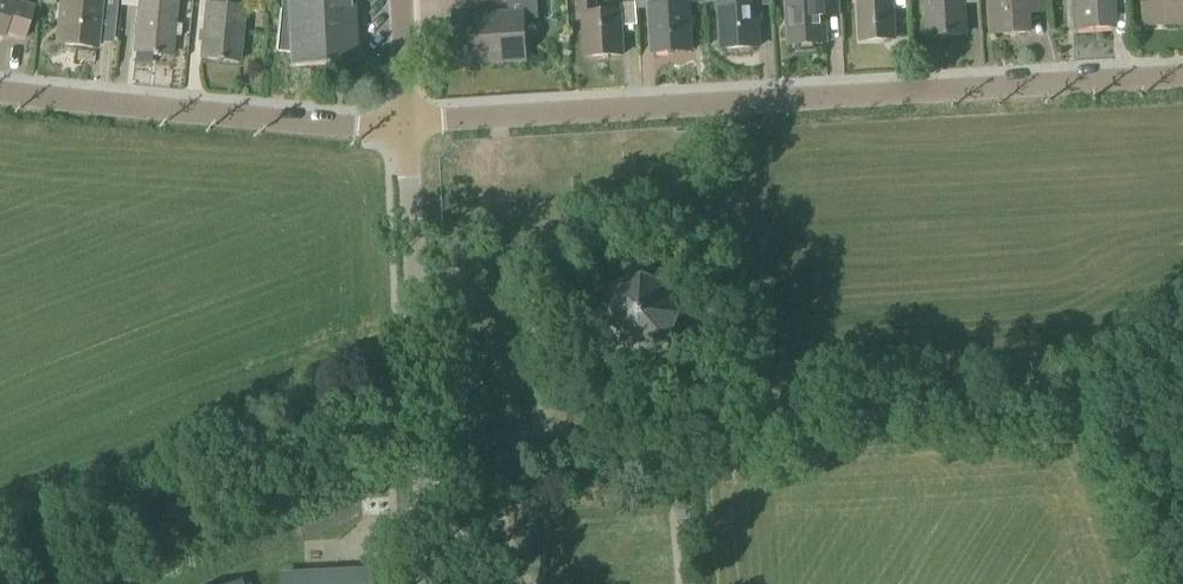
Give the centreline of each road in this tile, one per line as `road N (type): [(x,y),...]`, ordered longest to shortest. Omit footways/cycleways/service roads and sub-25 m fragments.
road 1 (residential): [(408,127),(1182,79)]
road 2 (unclassified): [(0,579),(422,403)]
road 3 (residential): [(408,127),(0,93)]
road 4 (residential): [(417,278),(491,276),(512,282),(525,299),(547,404),(524,438)]
road 5 (tertiary): [(428,583),(422,403)]
road 6 (tertiary): [(417,278),(408,127)]
road 7 (tertiary): [(408,127),(401,0)]
road 8 (tertiary): [(422,403),(417,278)]

